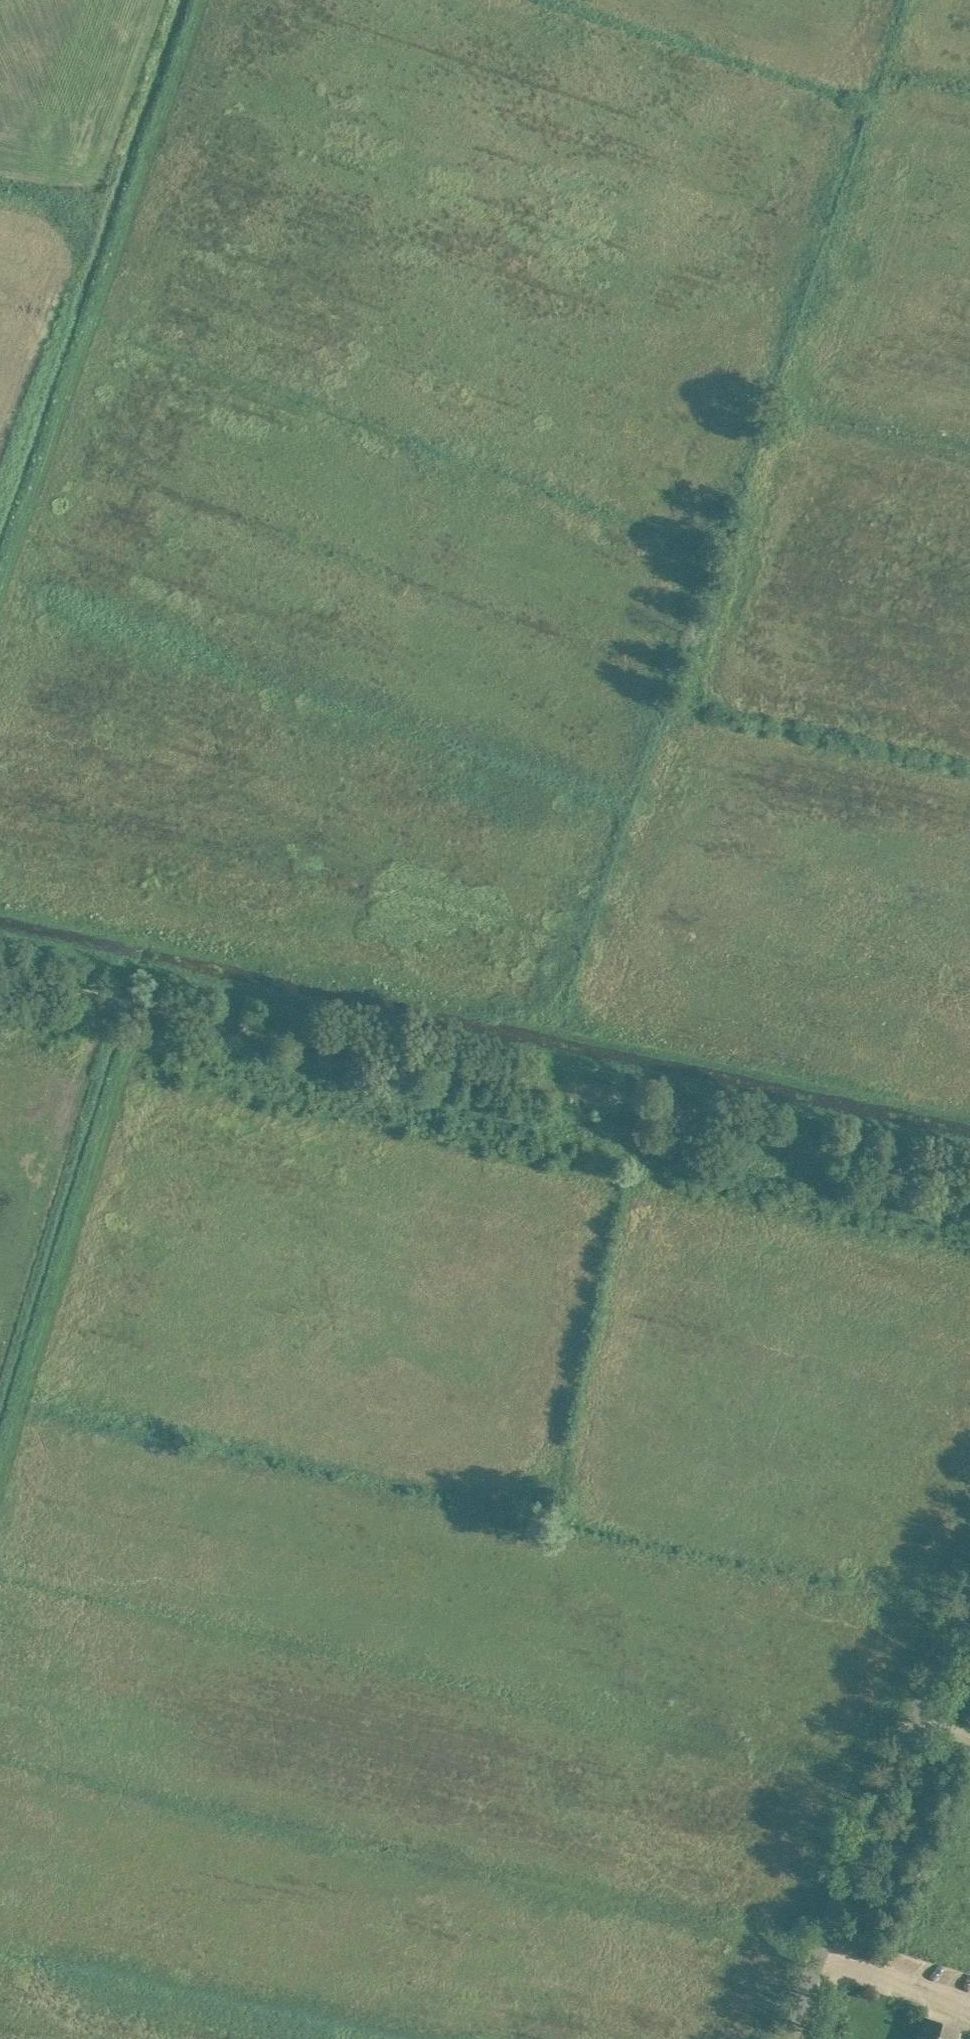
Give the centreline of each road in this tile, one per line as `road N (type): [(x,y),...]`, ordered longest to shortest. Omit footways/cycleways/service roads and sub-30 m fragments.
road 1 (track): [(969,1182),(0,974)]
road 2 (unclassified): [(792,2038),(840,1896),(969,1608)]

